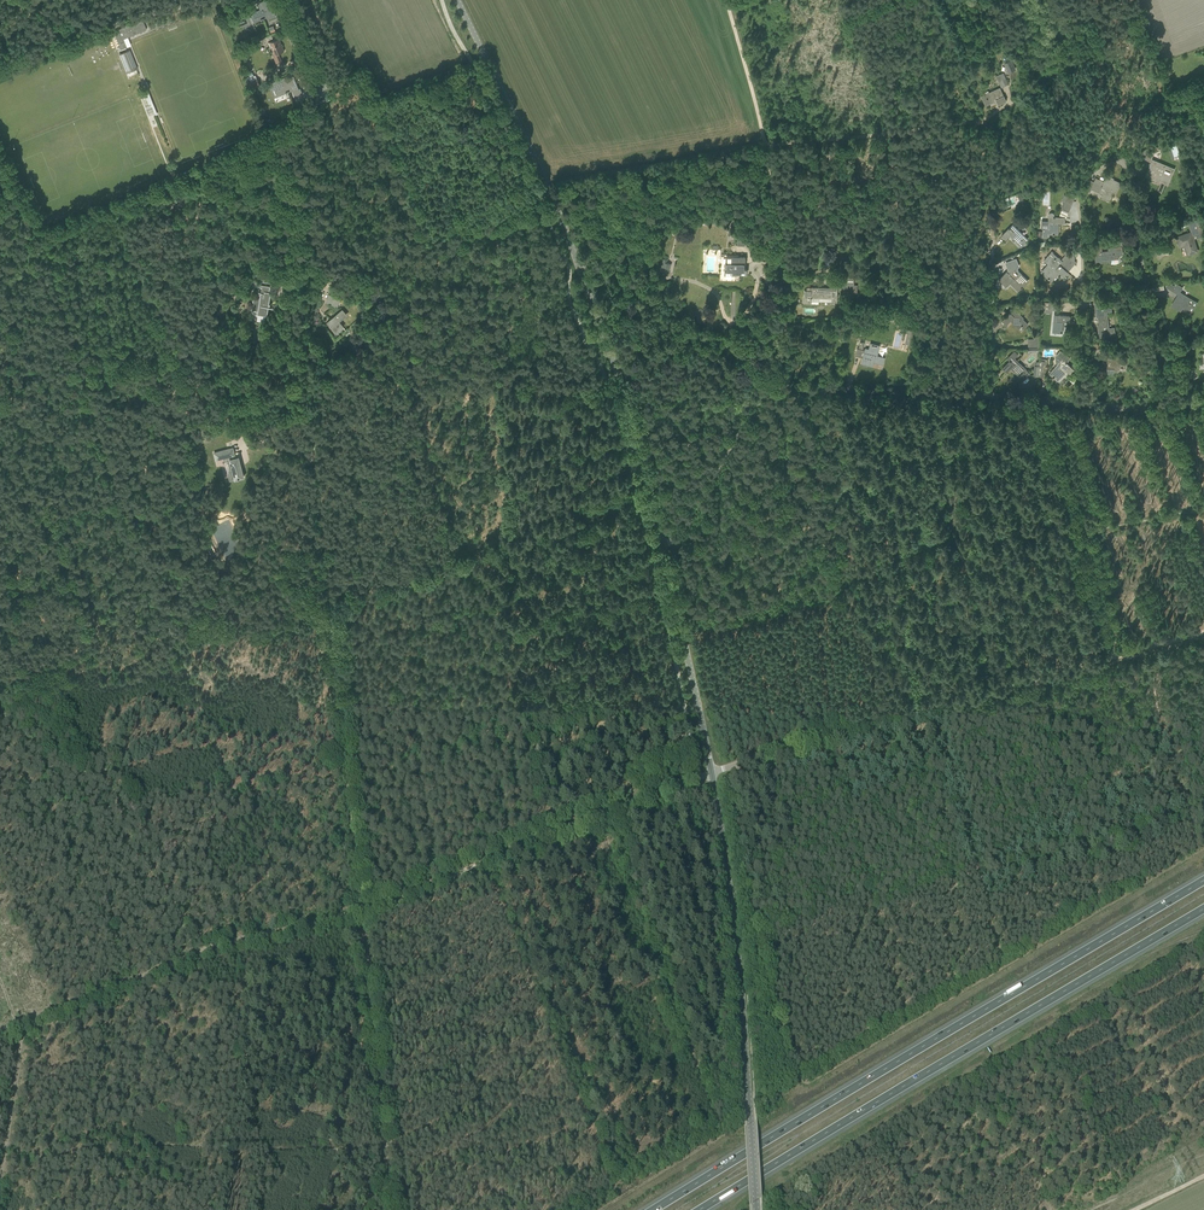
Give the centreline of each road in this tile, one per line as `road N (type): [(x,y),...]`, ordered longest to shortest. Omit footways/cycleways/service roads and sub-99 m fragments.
road 1 (track): [(366,918),(308,418),(295,194),(308,82),(277,0)]
road 2 (track): [(289,928),(114,485),(50,256),(4,187)]
road 3 (tertiary): [(756,1209),(721,824),(662,547)]
road 4 (motorway): [(1203,882),(656,1209)]
road 5 (tertiary): [(662,547),(606,333),(549,185),(458,0)]
road 6 (motorway): [(702,1209),(1203,910)]
road 7 (track): [(1042,401),(1086,542),(683,635)]
road 8 (track): [(574,1209),(614,1191),(613,1172),(696,1139),(707,1131),(711,1105),(596,815)]
road 9 (track): [(366,918),(390,1152),(129,1143)]
road 10 (unclassified): [(662,547),(680,538),(766,393),(991,396)]
road 11 (track): [(766,393),(785,331),(776,210),(726,0)]
road 12 (track): [(828,737),(1203,631)]
road 13 (track): [(39,663),(85,762),(111,757),(197,956)]
road 14 (track): [(289,928),(365,911),(596,815)]
road 15 (track): [(0,1032),(195,952),(289,928)]
road 16 (track): [(546,835),(477,552)]
road 17 (residential): [(1170,408),(1123,161)]
road 18 (residential): [(1090,406),(1079,209)]
road 19 (track): [(828,737),(875,913)]
road 20 (track): [(153,976),(129,1143)]
road 21 (unclassified): [(219,0),(55,34)]
road 22 (track): [(1048,1209),(1026,1167),(1016,1167),(924,1209)]
road 23 (track): [(129,1143),(6,1137),(0,1169)]
road 24 (residential): [(991,396),(993,244)]
road 25 (track): [(700,776),(828,737)]

